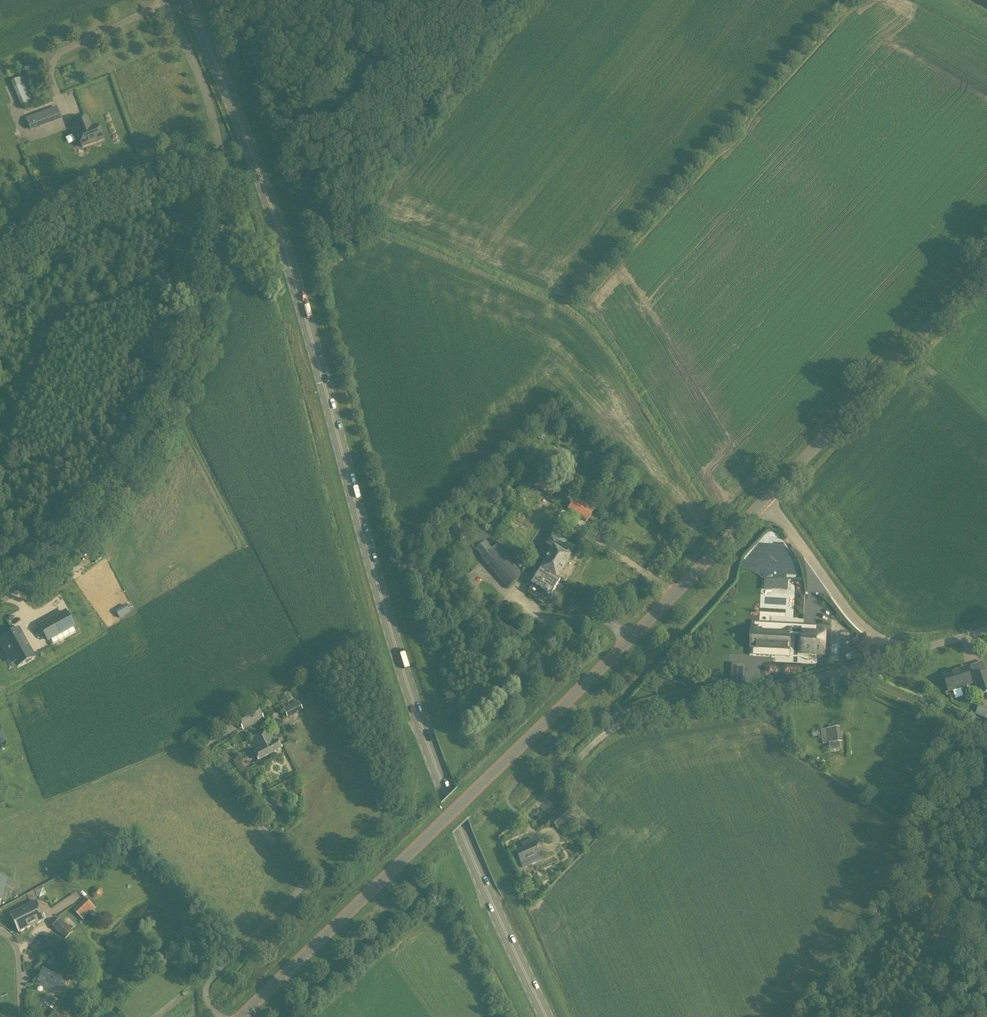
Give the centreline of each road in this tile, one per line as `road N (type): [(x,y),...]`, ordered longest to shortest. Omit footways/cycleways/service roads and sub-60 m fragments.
road 1 (primary): [(546,1016),(424,739),(288,264),(188,0)]
road 2 (tertiary): [(240,1016),(765,501)]
road 3 (unclassified): [(0,599),(59,558),(126,477),(175,389),(212,286),(220,148),(164,0)]
road 4 (unclassified): [(524,819),(618,725),(852,668),(873,657),(880,638)]
road 5 (tertiary): [(765,501),(986,266)]
road 6 (unclassified): [(880,638),(765,501)]
road 7 (track): [(852,668),(986,732)]

